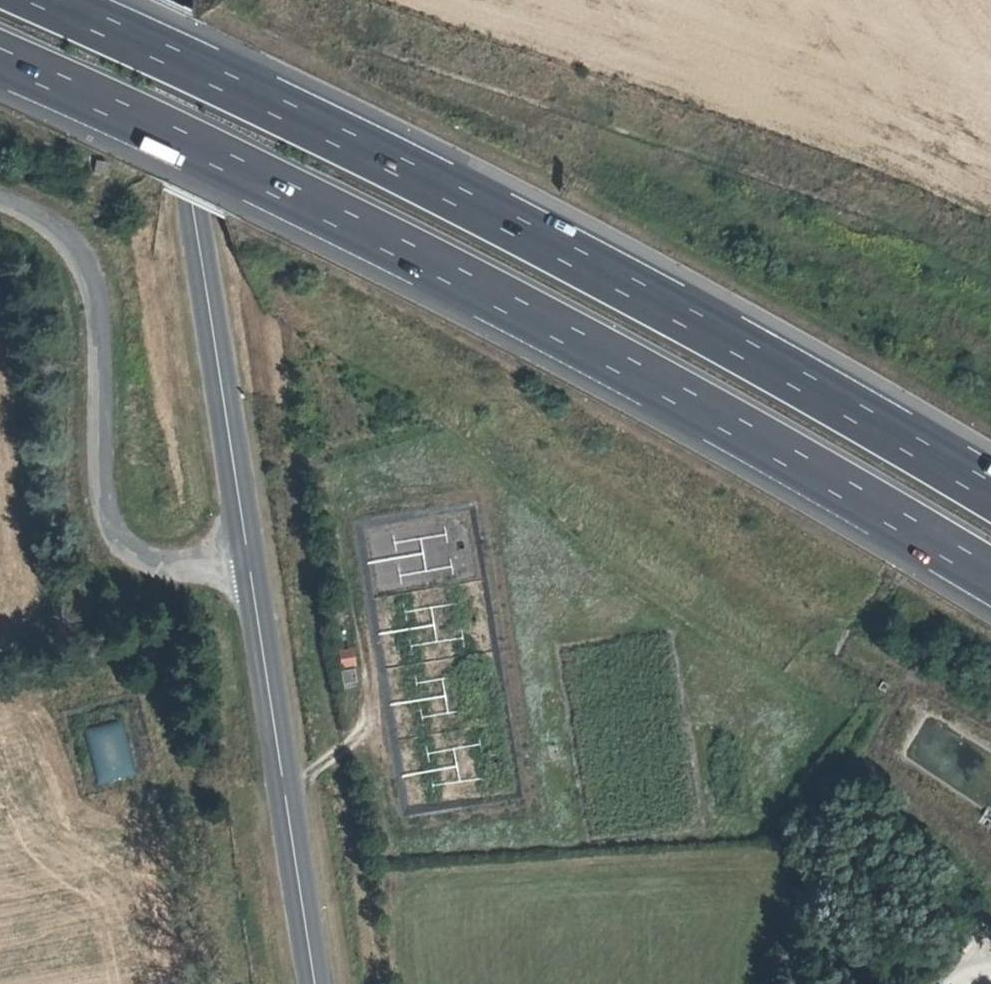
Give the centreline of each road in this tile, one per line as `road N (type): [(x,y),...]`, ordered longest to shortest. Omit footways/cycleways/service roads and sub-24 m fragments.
road 1 (motorway): [(0,63),(591,345),(990,572)]
road 2 (motorway): [(990,490),(623,280),(35,0)]
road 3 (secondary): [(158,0),(248,558)]
road 4 (unclassified): [(0,206),(60,232),(95,284),(98,475),(117,536),(141,562),(181,569),(248,558)]
road 5 (secondary): [(248,558),(316,983)]
road 6 (track): [(990,728),(910,679),(876,750),(877,777),(919,815)]

